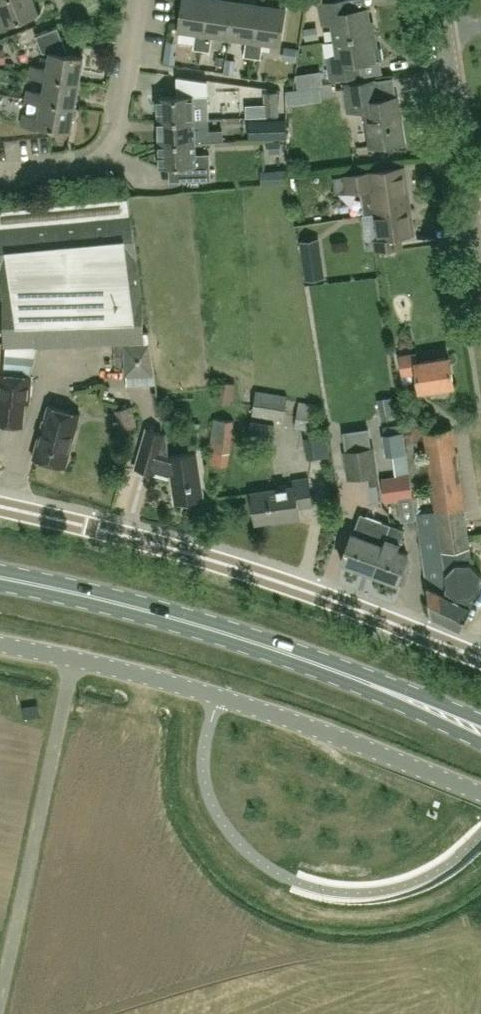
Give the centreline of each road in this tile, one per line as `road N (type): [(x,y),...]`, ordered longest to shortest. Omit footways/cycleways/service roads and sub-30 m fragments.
road 1 (primary): [(0,576),(307,659),(480,729)]
road 2 (residential): [(480,657),(237,567),(0,504)]
road 3 (unclassified): [(480,792),(219,696)]
road 4 (residential): [(480,268),(440,0)]
road 5 (residential): [(0,172),(69,170),(109,151),(138,0)]
road 6 (unclassified): [(0,644),(219,696)]

